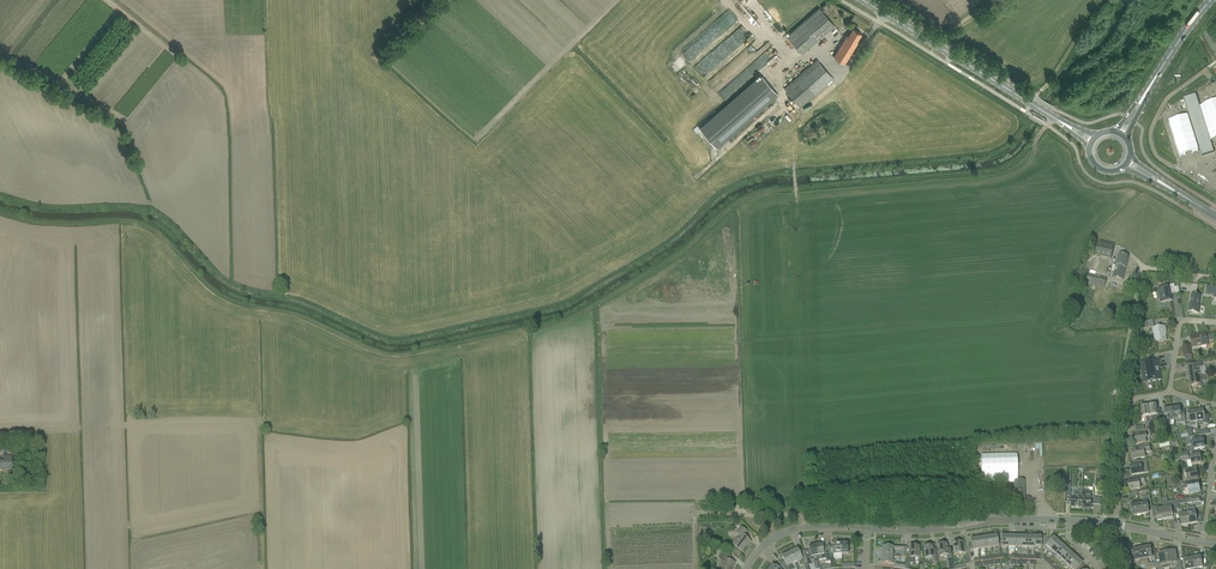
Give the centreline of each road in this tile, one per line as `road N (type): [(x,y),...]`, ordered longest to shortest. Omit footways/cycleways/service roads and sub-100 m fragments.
road 1 (track): [(1102,524),(1137,284),(1152,273),(1215,279)]
road 2 (secondary): [(1047,113),(863,0)]
road 3 (residential): [(865,531),(1068,523)]
road 4 (unclassified): [(1205,71),(1165,101),(1150,138),(1161,160),(1215,194)]
road 5 (residential): [(1114,525),(1133,402),(1169,394)]
road 6 (residential): [(747,568),(791,531),(865,531)]

